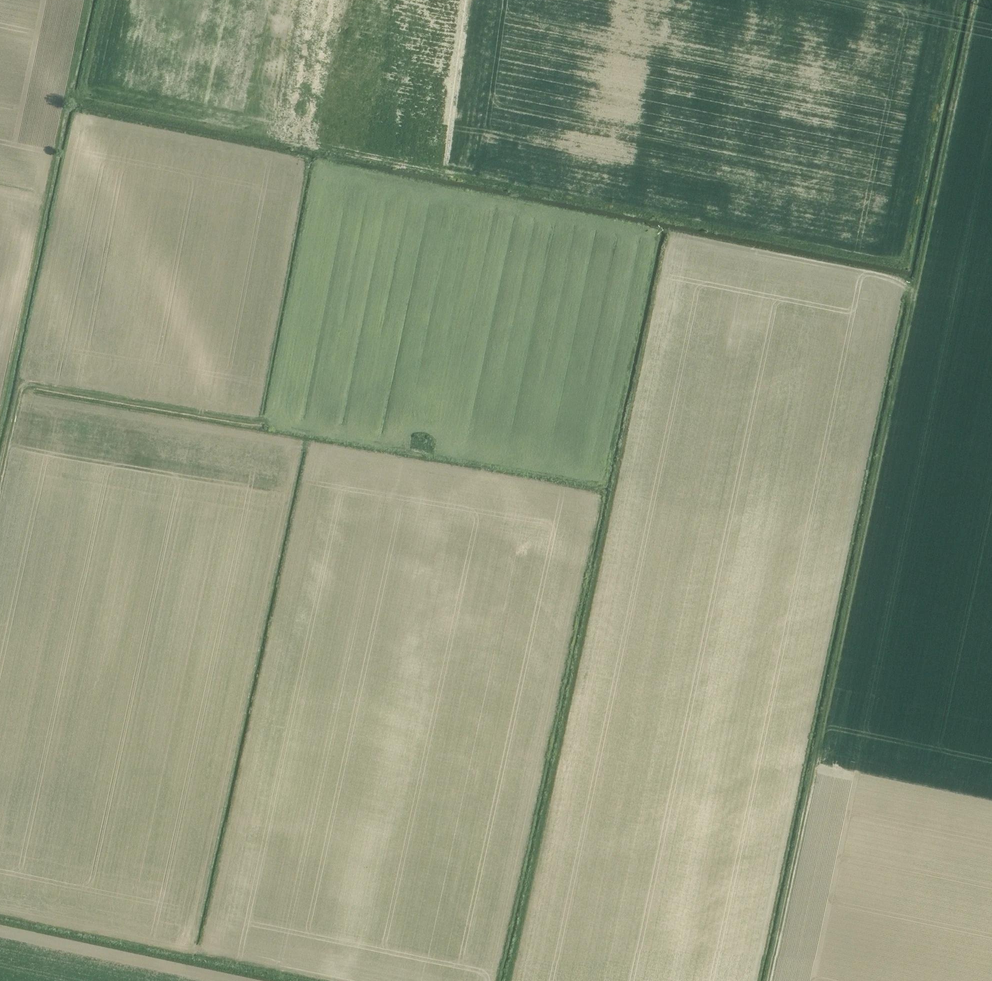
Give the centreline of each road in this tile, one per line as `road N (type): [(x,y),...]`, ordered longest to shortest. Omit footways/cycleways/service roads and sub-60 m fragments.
road 1 (track): [(767,980),(975,0)]
road 2 (track): [(0,481),(20,388),(32,381),(420,447),(417,462),(301,442)]
road 3 (track): [(334,980),(0,910)]

